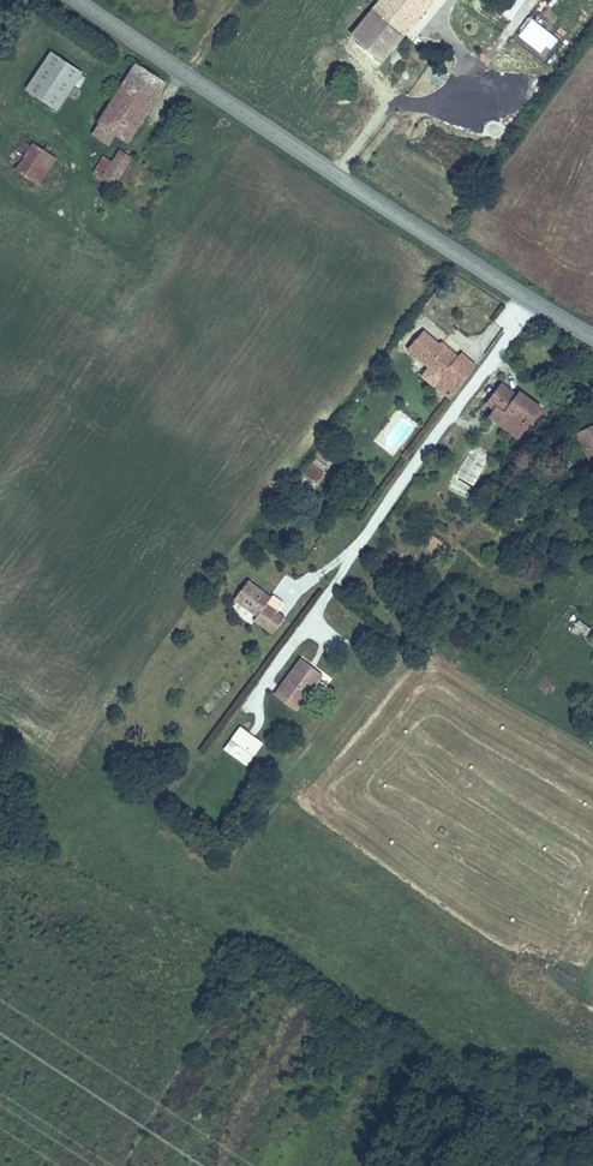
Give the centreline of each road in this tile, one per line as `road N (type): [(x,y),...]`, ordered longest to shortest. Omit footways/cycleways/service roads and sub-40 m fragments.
road 1 (tertiary): [(592,336),(402,218),(80,0)]

